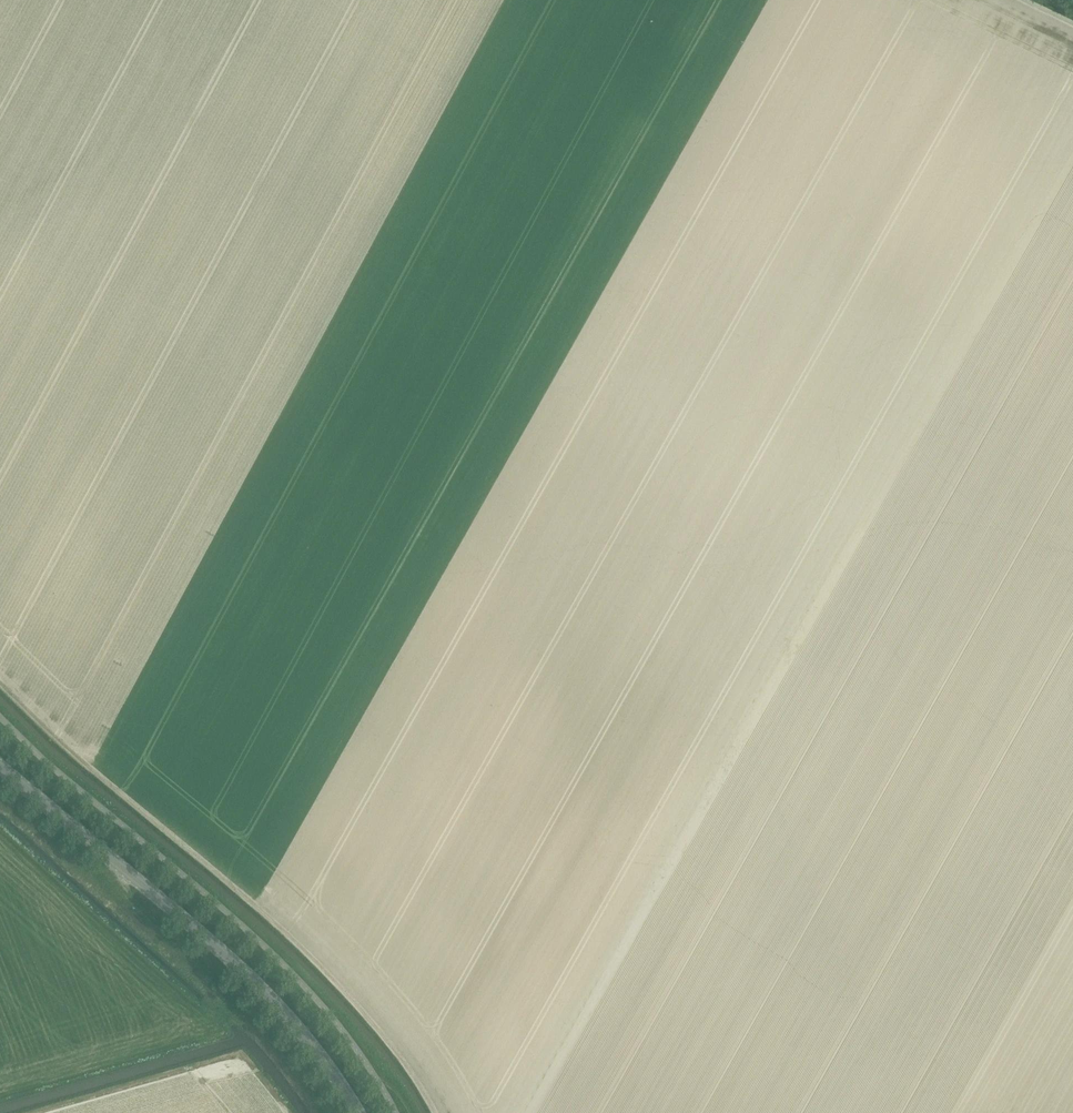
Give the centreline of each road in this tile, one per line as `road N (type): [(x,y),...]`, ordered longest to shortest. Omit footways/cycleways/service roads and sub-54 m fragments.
road 1 (secondary): [(357,1112),(287,1017),(236,965),(0,764)]

